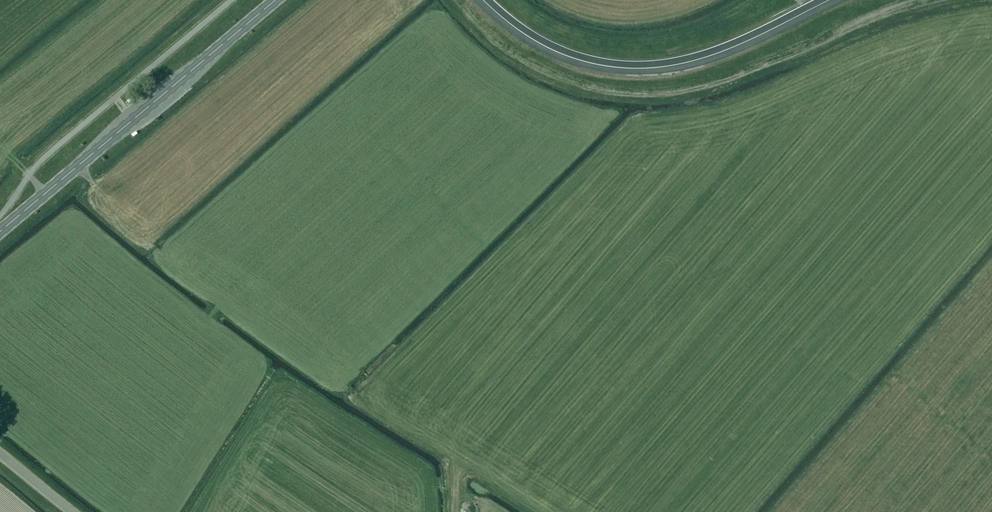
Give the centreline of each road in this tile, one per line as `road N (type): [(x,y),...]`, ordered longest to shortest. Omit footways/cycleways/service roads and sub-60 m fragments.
road 1 (motorway): [(487,0),(567,55),(642,69),(734,49),(834,0)]
road 2 (secondary): [(0,232),(276,0)]

